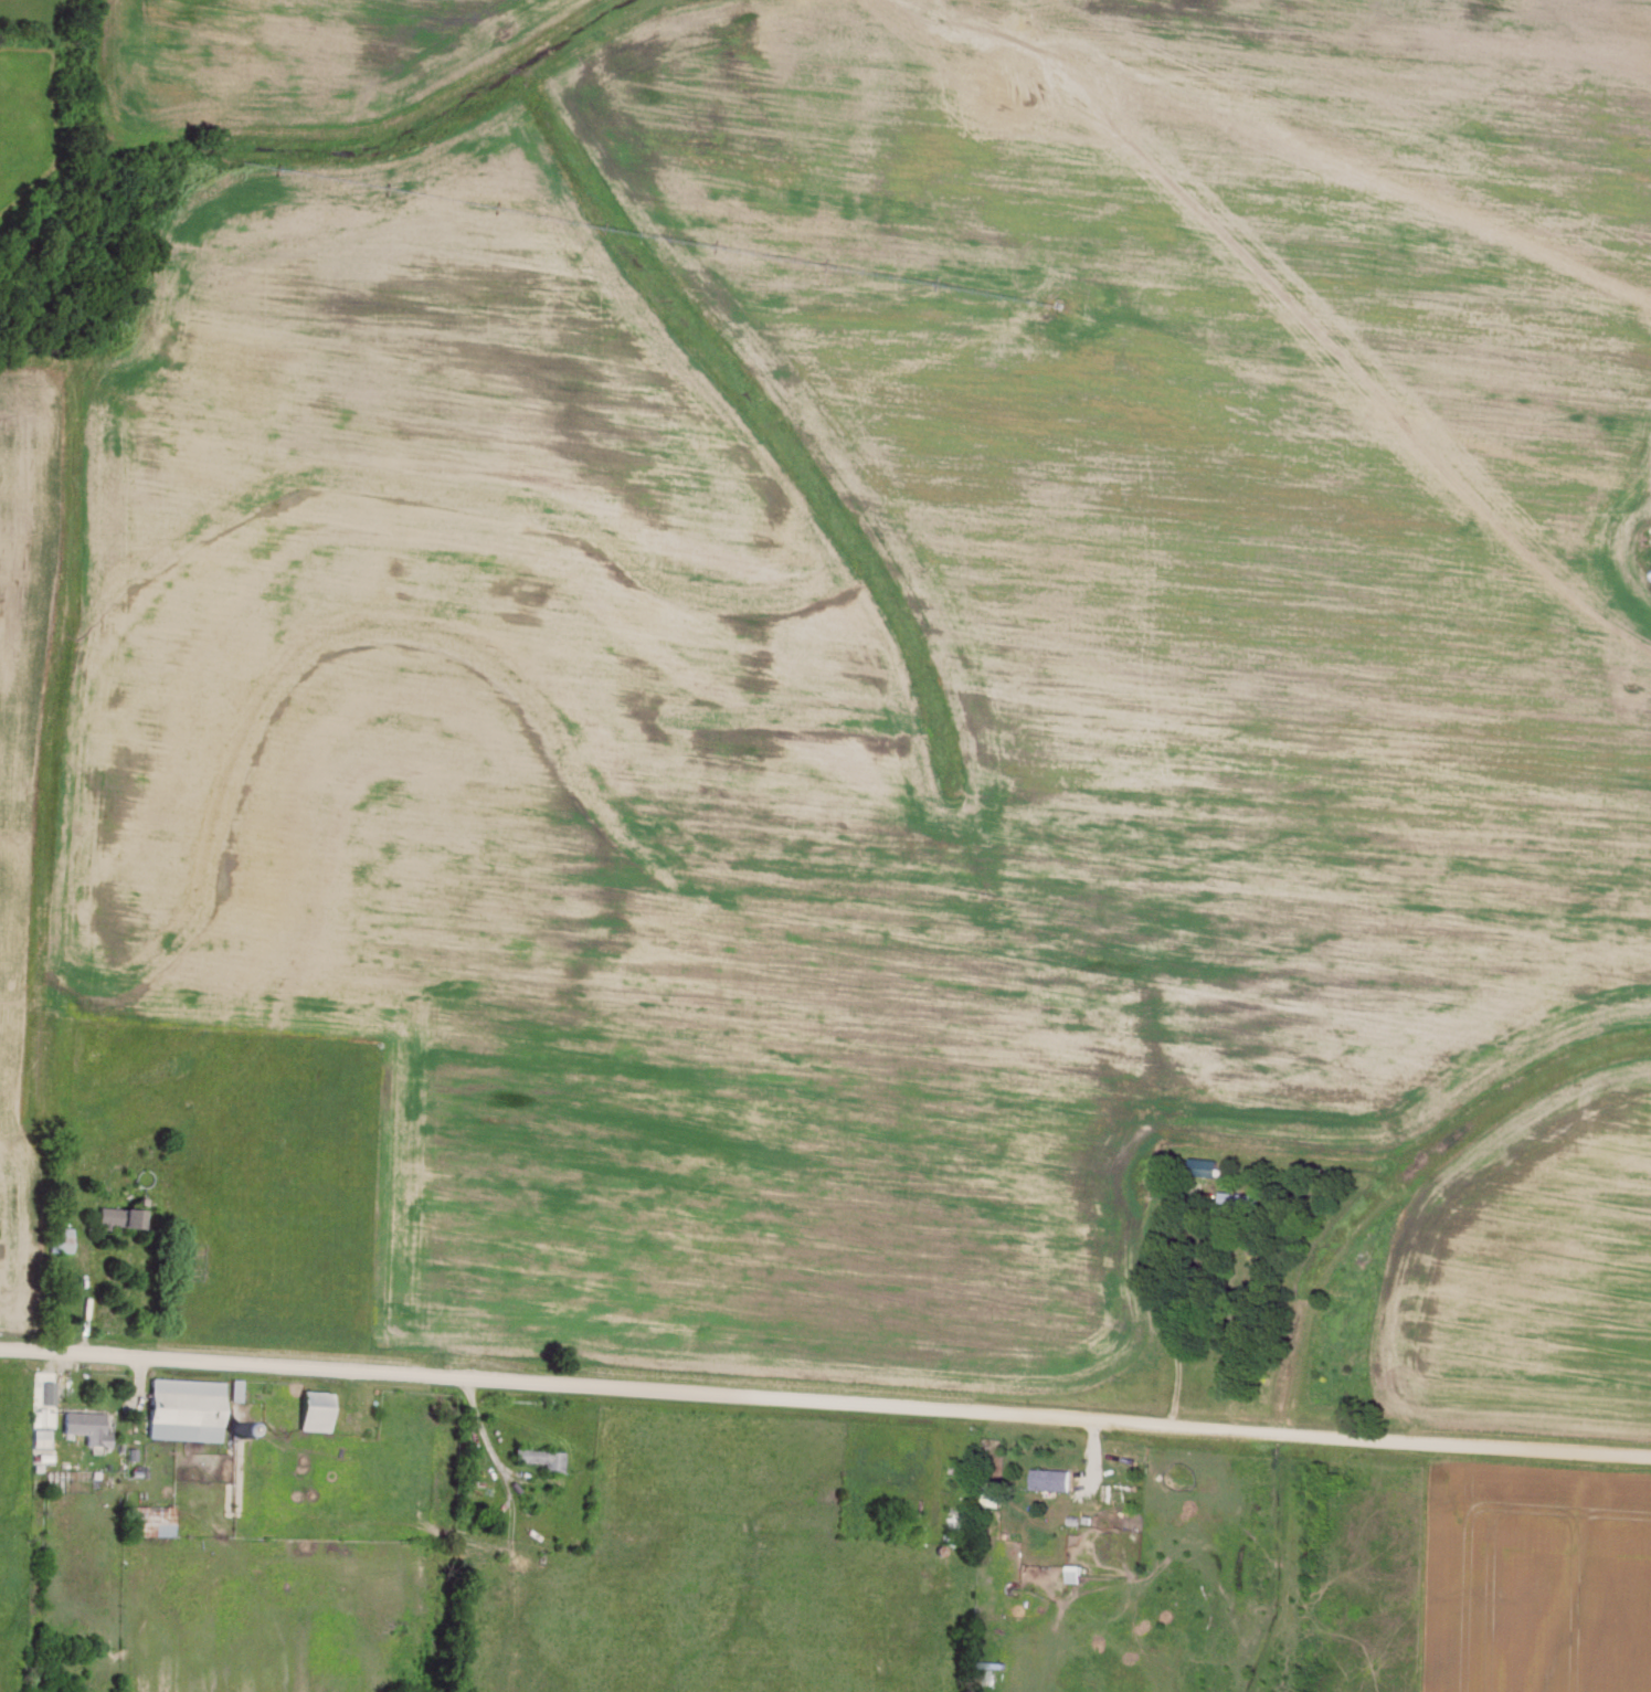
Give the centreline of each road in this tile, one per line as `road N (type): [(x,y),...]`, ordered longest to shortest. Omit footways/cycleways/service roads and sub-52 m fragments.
road 1 (residential): [(1650,1455),(0,1343)]

